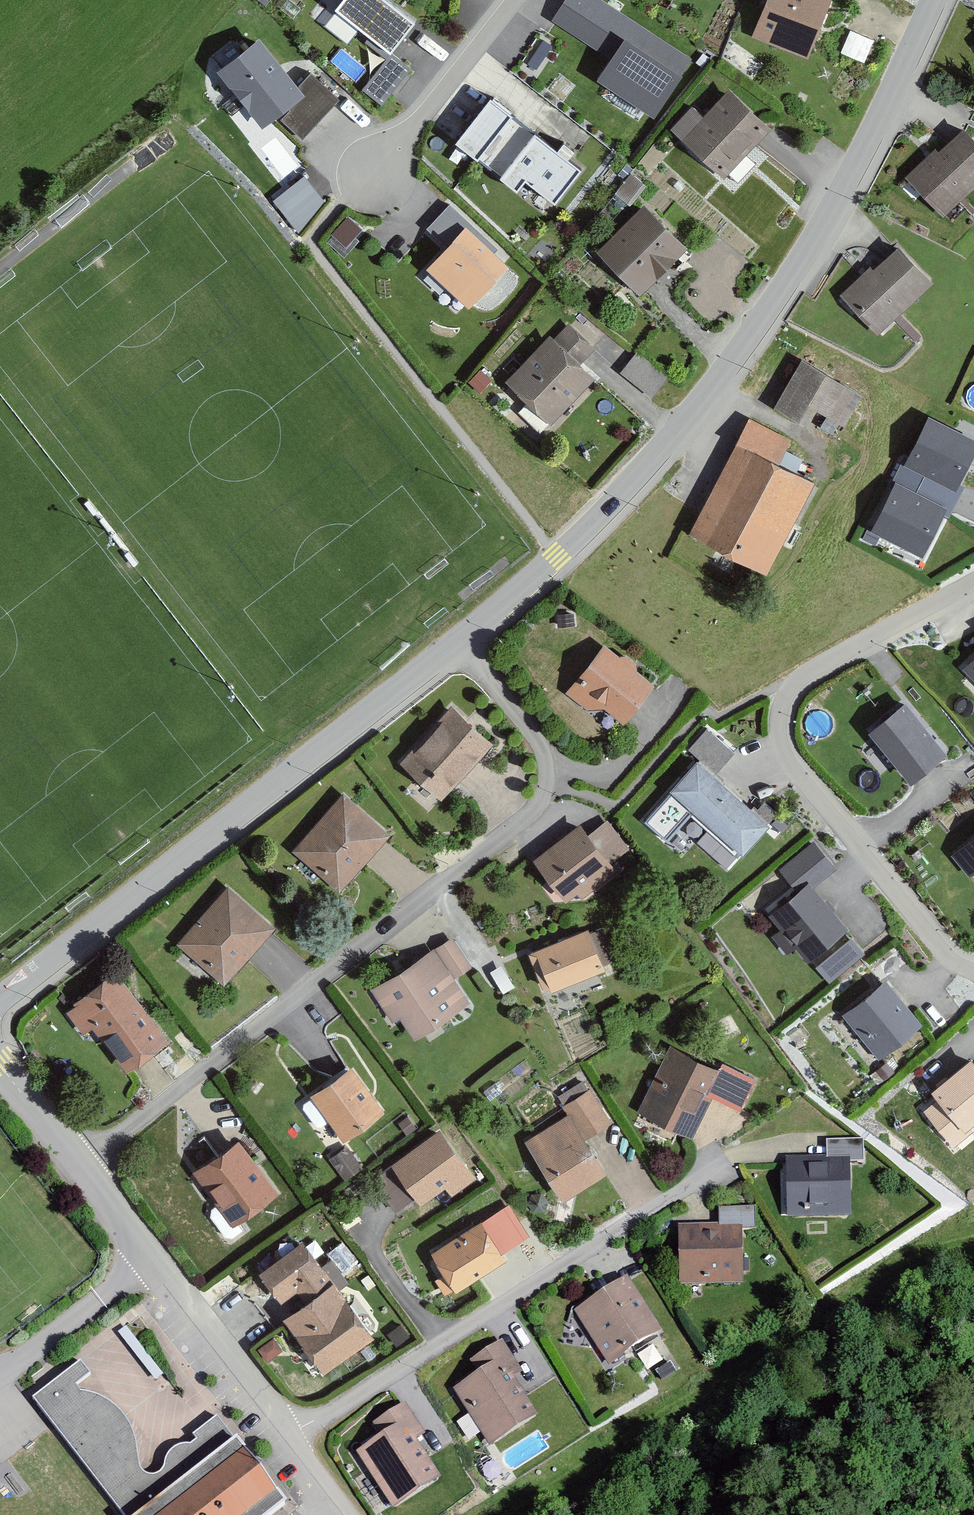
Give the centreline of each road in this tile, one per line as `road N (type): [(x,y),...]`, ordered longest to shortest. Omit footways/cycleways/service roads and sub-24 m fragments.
road 1 (unclassified): [(458,641),(602,511),(755,327),(829,211),(936,0)]
road 2 (residential): [(80,1164),(538,806),(546,764),(530,725),(458,641)]
road 3 (unclassified): [(0,1002),(458,641)]
road 4 (residential): [(973,585),(787,690),(779,726),(791,767),(943,952),(973,969)]
road 5 (residential): [(287,1427),(439,1343),(707,1169)]
road 6 (residential): [(80,1164),(287,1427)]
road 7 (residential): [(511,0),(375,174)]
road 8 (residential): [(0,1063),(80,1164)]

